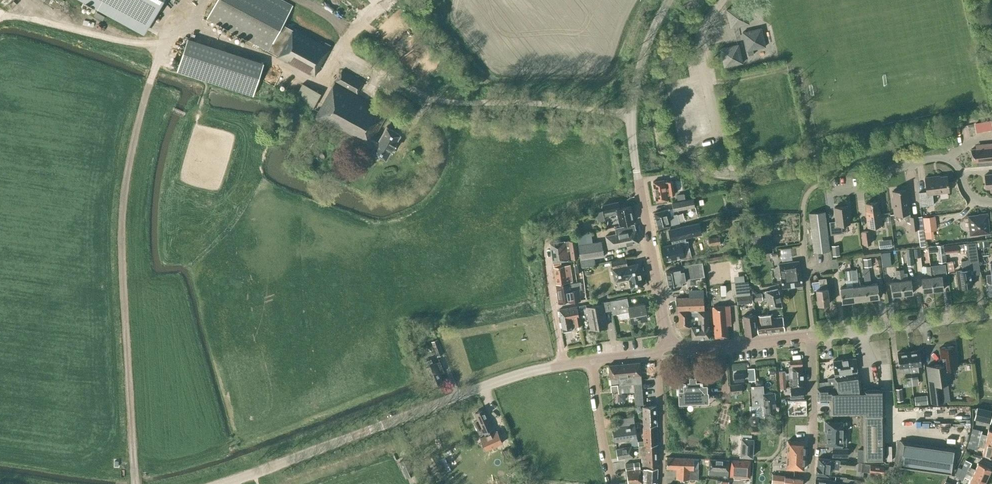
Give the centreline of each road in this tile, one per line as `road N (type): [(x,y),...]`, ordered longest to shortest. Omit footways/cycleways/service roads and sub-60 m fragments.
road 1 (unclassified): [(671,351),(630,115),(646,45),(668,0)]
road 2 (tertiary): [(223,483),(500,381),(564,365)]
road 3 (residential): [(824,184),(837,194),(869,189),(896,167),(936,159),(955,166),(973,198),(991,203)]
road 4 (tertiary): [(811,336),(991,314)]
road 5 (unclassified): [(810,483),(811,336)]
road 6 (tertiary): [(671,351),(811,336)]
road 7 (residential): [(660,483),(658,353)]
road 8 (residential): [(613,483),(592,361)]
road 9 (residential): [(564,365),(545,246)]

